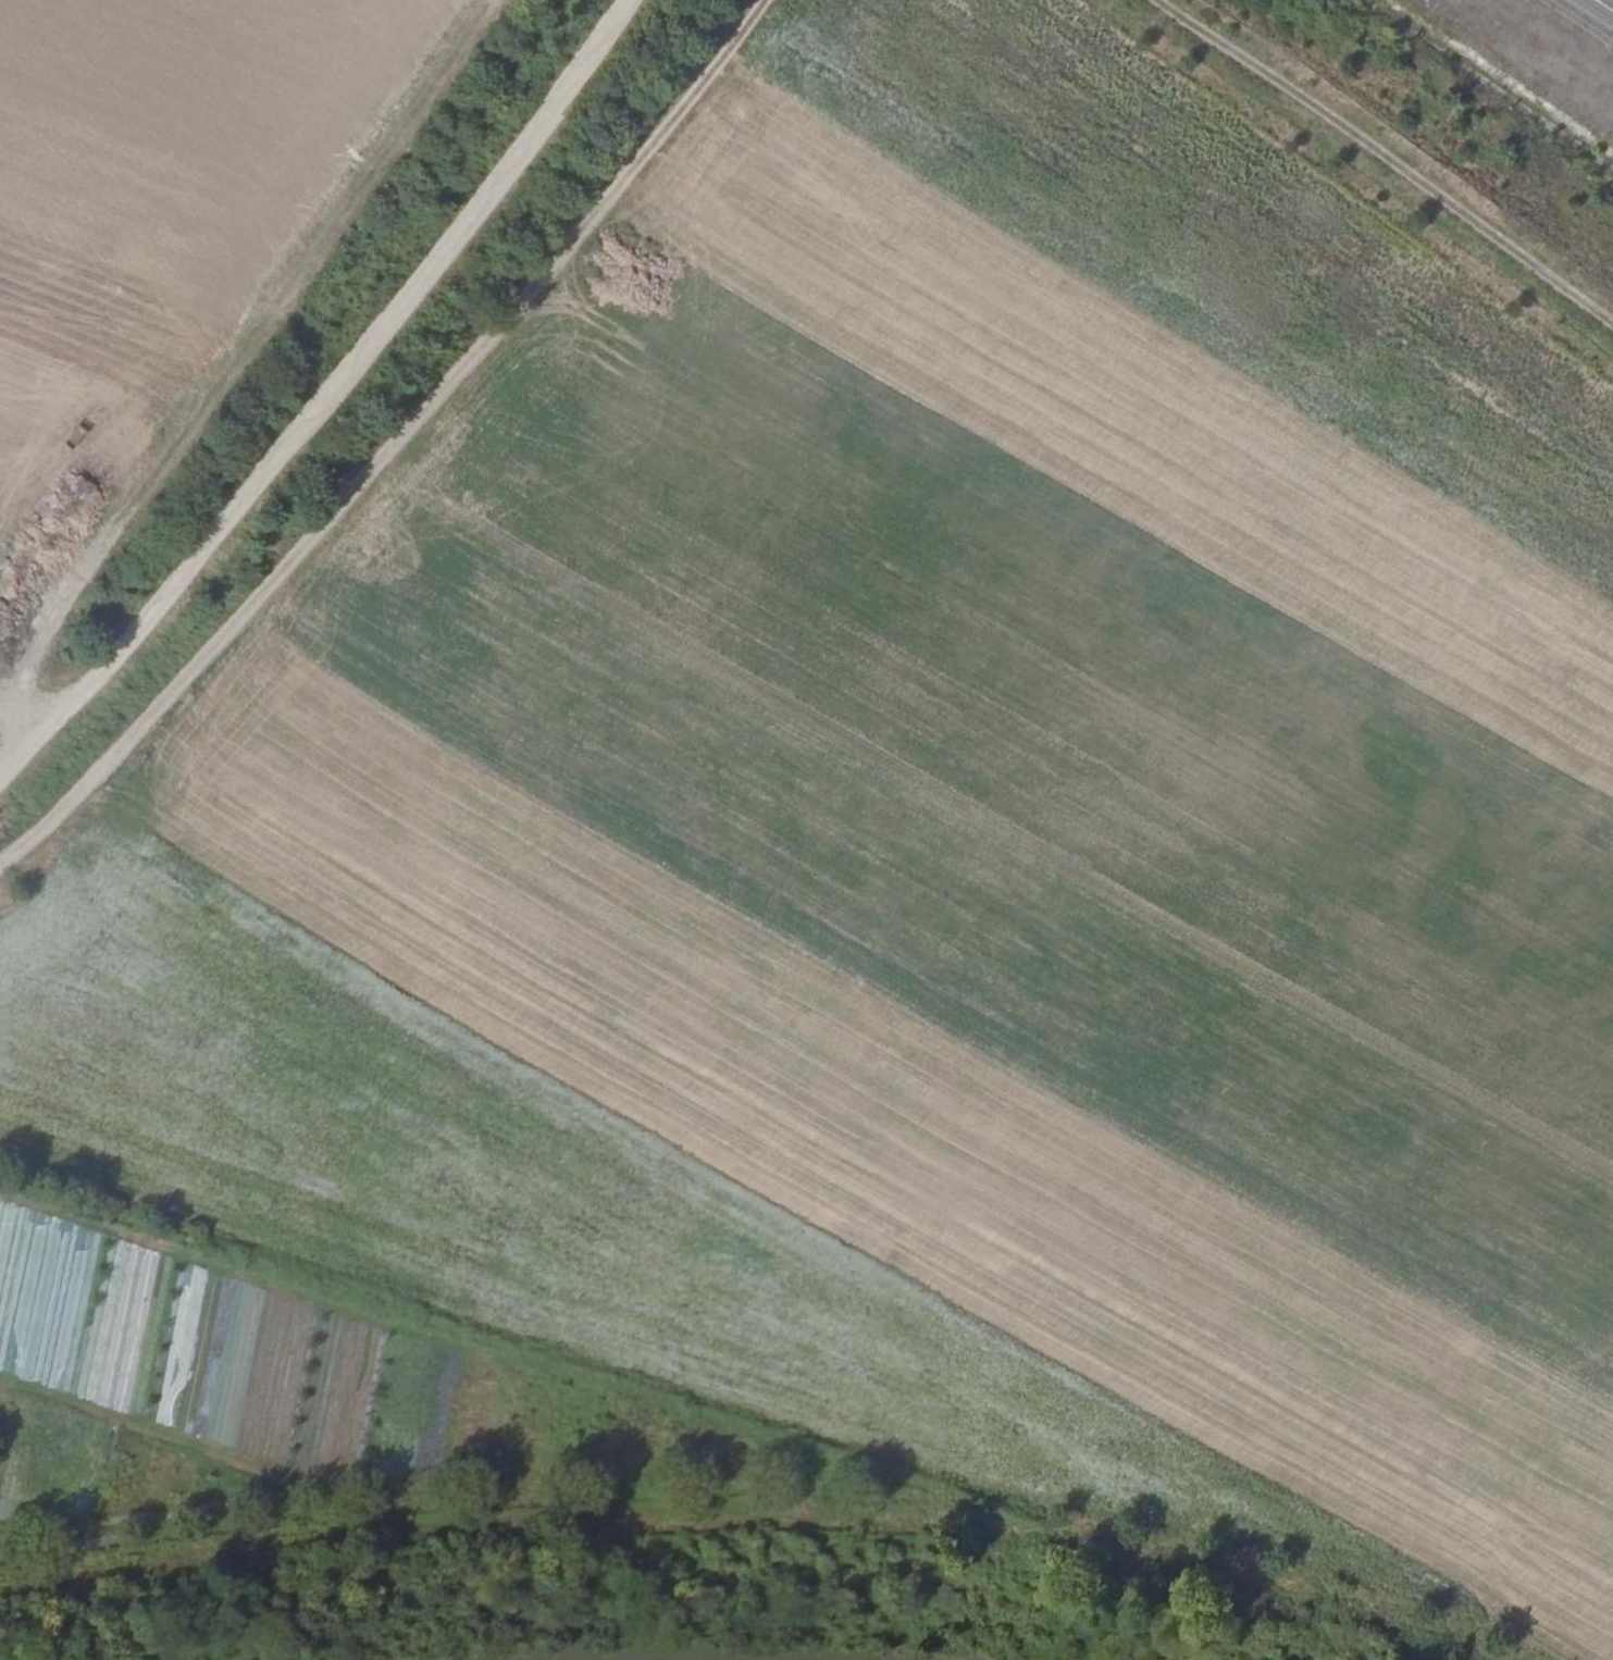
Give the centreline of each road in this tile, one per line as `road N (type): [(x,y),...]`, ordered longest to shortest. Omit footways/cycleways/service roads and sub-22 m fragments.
road 1 (primary): [(665,0),(899,175),(1612,961)]

